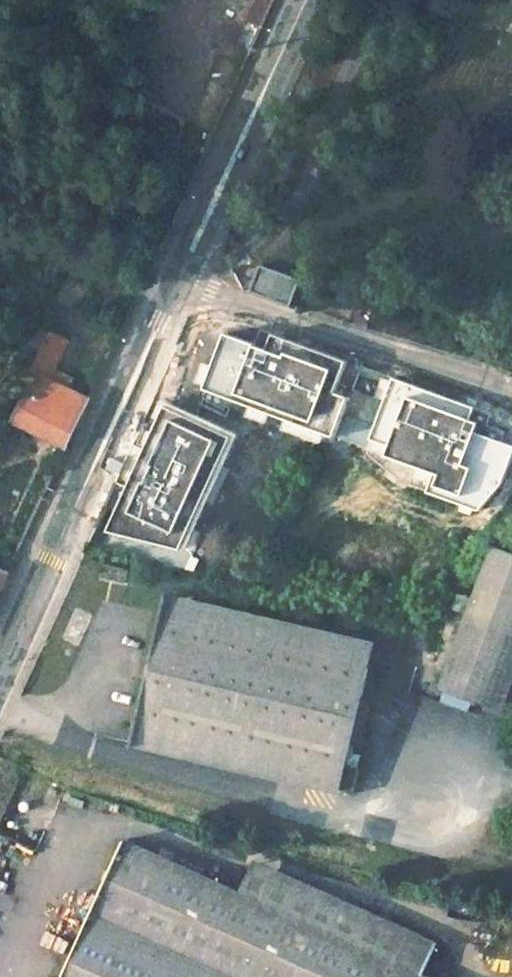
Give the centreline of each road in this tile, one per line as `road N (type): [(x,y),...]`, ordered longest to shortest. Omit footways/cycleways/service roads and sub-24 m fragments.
road 1 (secondary): [(0,682),(176,285)]
road 2 (residential): [(511,387),(176,285)]
road 3 (secondary): [(176,285),(307,0)]

